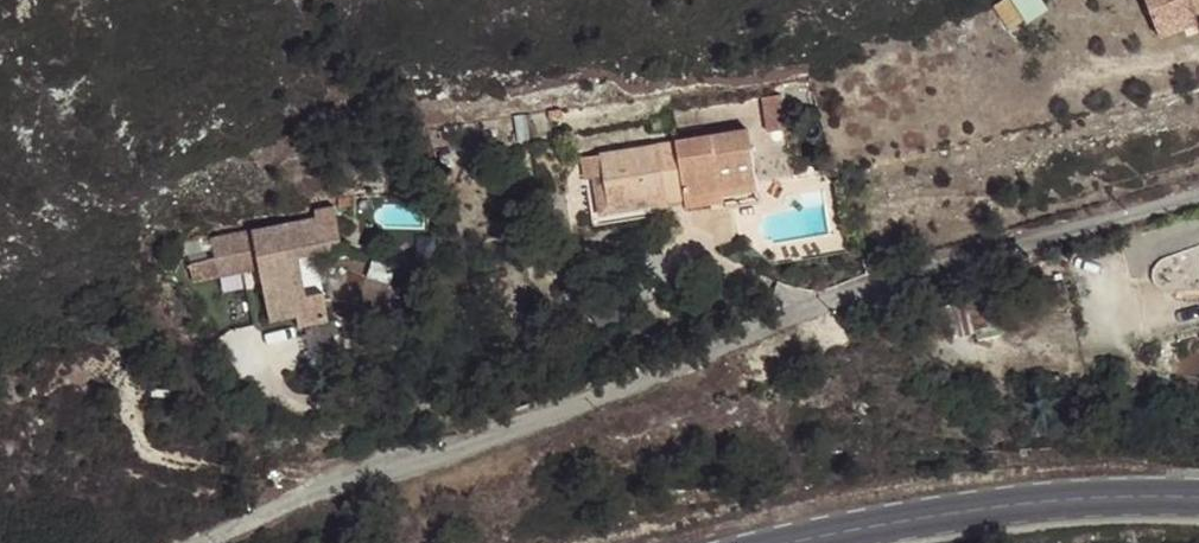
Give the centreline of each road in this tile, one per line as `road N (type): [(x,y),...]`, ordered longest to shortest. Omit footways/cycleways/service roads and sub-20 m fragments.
road 1 (residential): [(207,542),(376,467),(881,282),(1198,199)]
road 2 (secondary): [(1198,497),(985,509),(786,542)]

